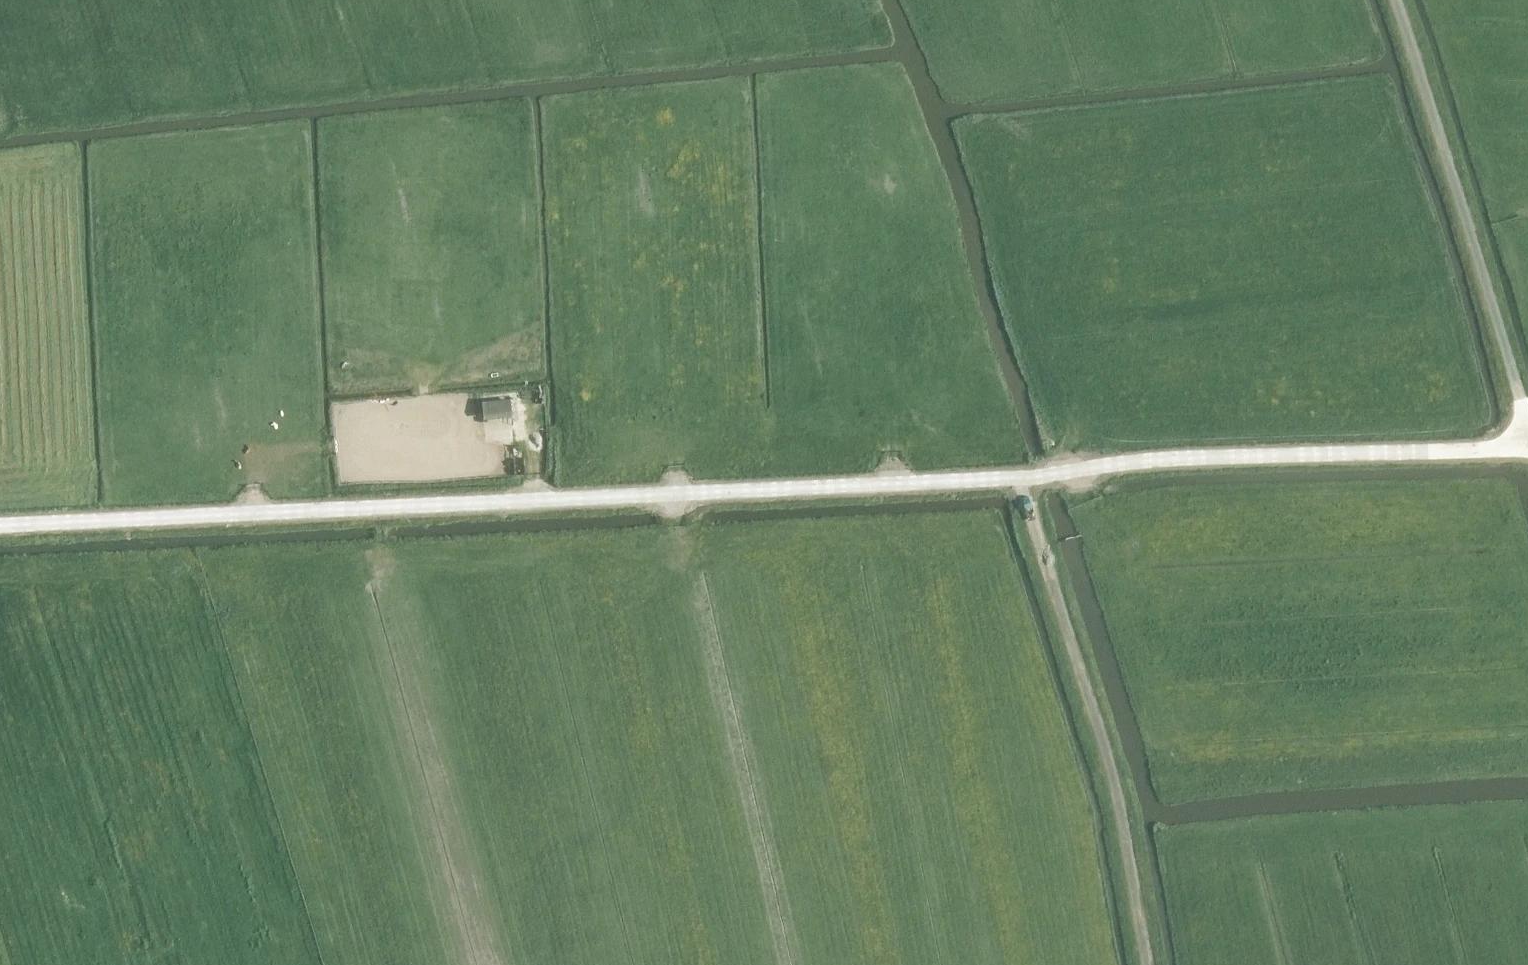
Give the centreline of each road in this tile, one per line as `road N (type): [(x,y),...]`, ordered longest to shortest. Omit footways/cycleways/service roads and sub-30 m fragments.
road 1 (unclassified): [(0,522),(1020,477)]
road 2 (unclassified): [(1144,964),(1100,747),(1020,477)]
road 3 (unclassified): [(1020,477),(1121,463),(1512,442)]
road 4 (unclassified): [(1512,442),(1377,0)]

